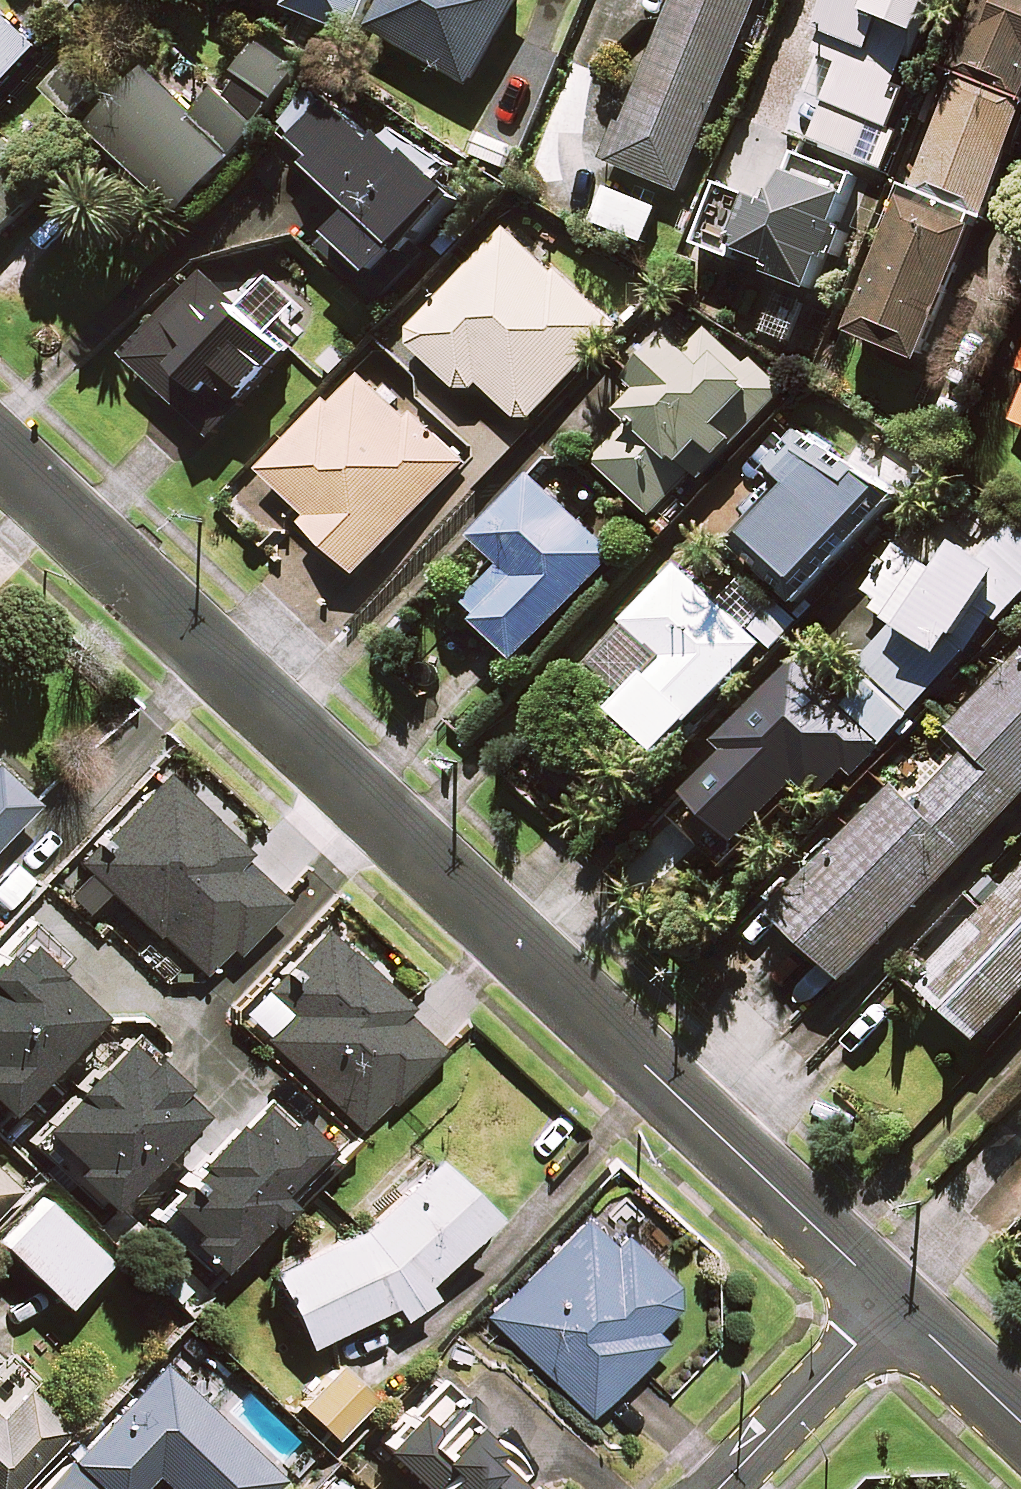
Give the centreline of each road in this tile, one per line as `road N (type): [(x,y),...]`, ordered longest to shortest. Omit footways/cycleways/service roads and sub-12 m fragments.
road 1 (residential): [(0,452),(899,1303)]
road 2 (residential): [(899,1303),(719,1488)]
road 3 (residential): [(899,1303),(1020,1419)]

